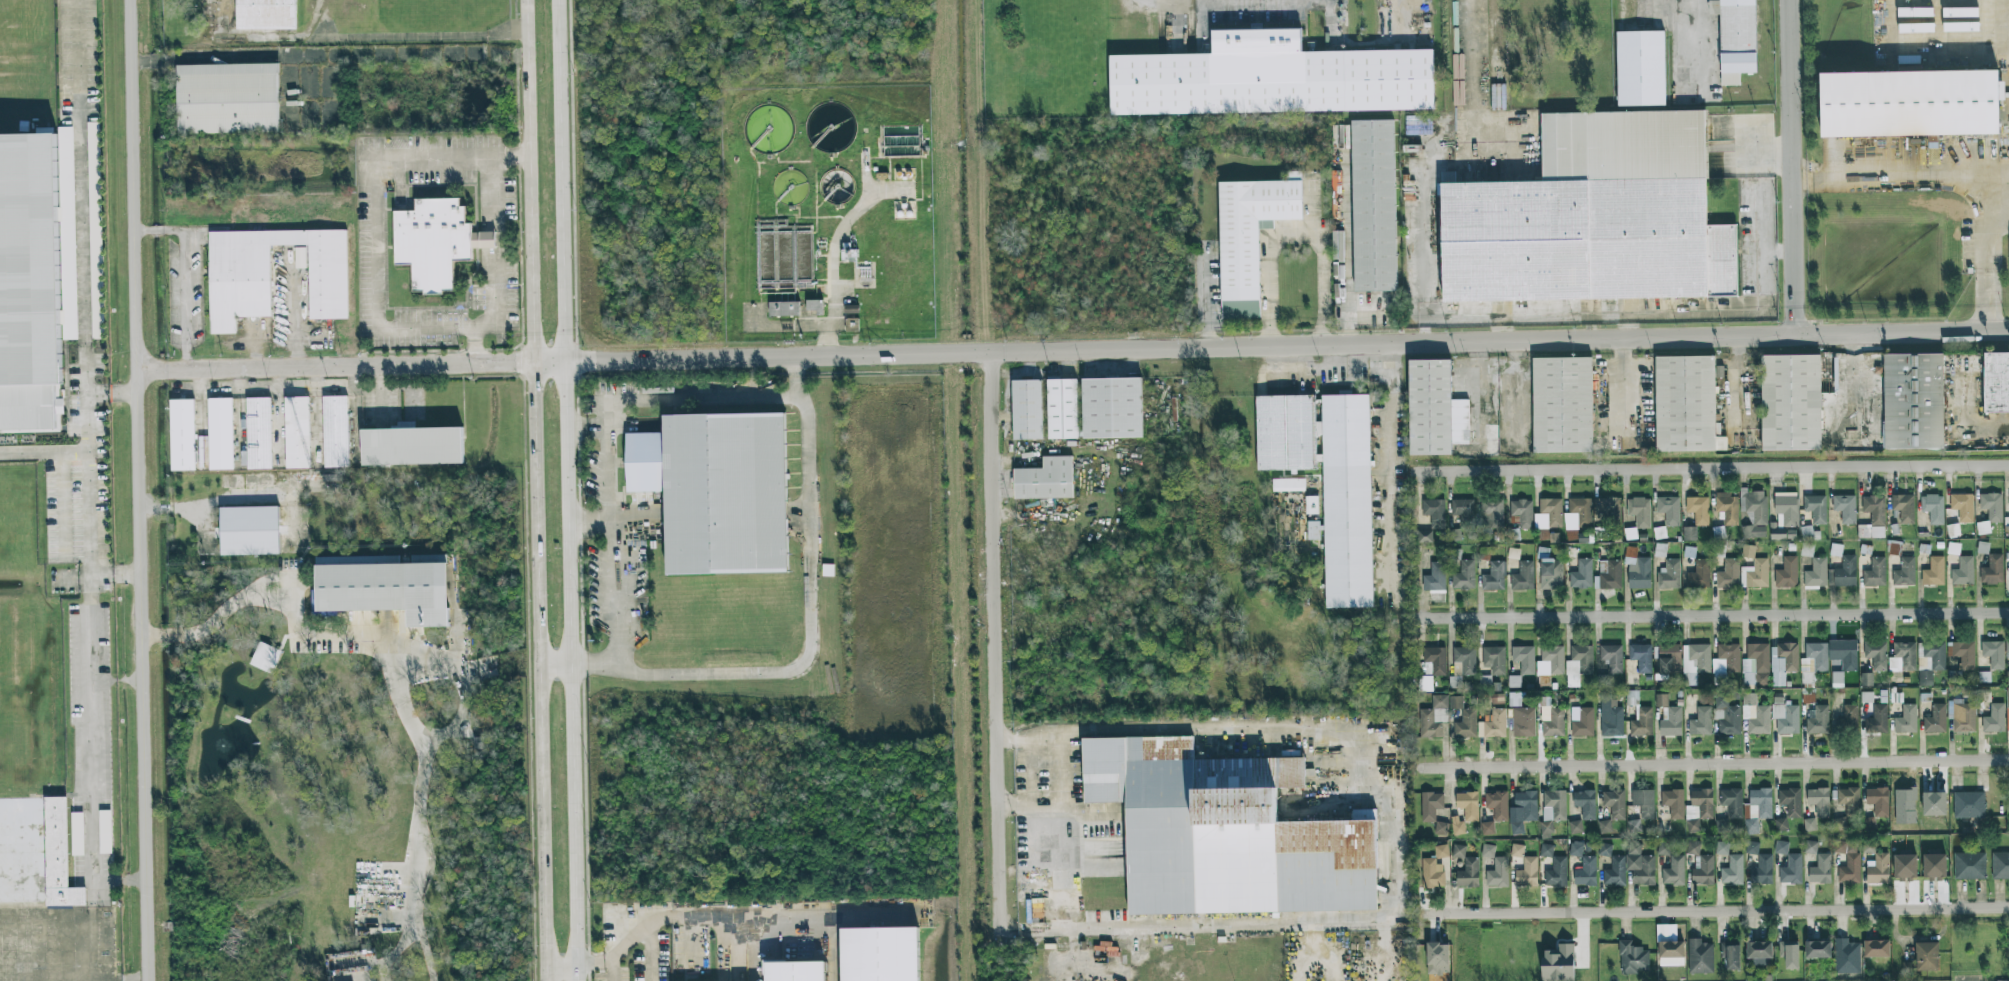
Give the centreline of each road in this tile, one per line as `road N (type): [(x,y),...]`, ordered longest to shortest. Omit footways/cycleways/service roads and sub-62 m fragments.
road 1 (residential): [(1798,335),(136,370)]
road 2 (secondary): [(527,0),(549,980)]
road 3 (secondary): [(584,980),(565,0)]
road 4 (residential): [(129,0),(147,980)]
road 5 (residential): [(1410,474),(2008,465)]
road 6 (residential): [(1419,770),(2008,760)]
road 7 (residential): [(2008,612),(1421,618)]
road 8 (residential): [(1425,917),(2008,909)]
road 9 (residential): [(999,933),(992,351)]
road 10 (residential): [(1791,0),(1798,335)]
road 11 (residential): [(2008,332),(1798,335)]

